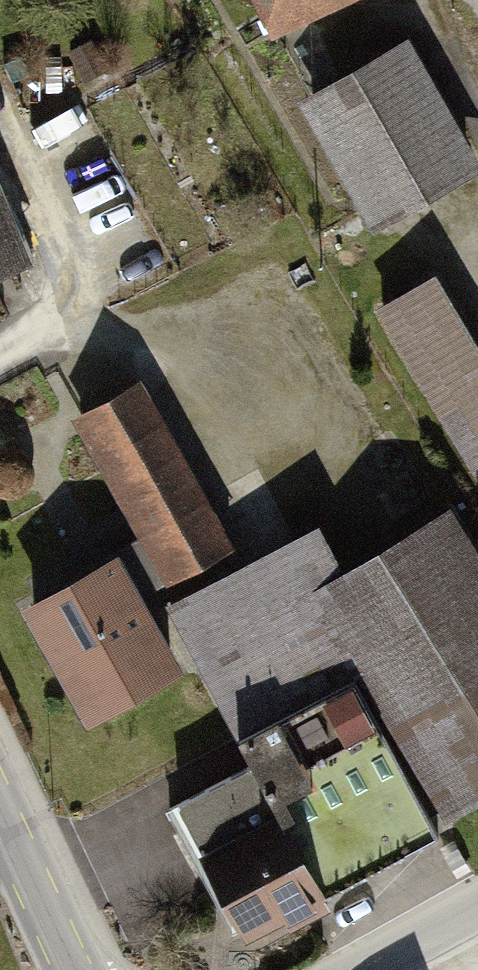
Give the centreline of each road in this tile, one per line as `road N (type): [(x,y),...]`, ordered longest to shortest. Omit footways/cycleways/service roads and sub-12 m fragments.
road 1 (secondary): [(78,969),(0,802)]
road 2 (residential): [(359,969),(477,906)]

